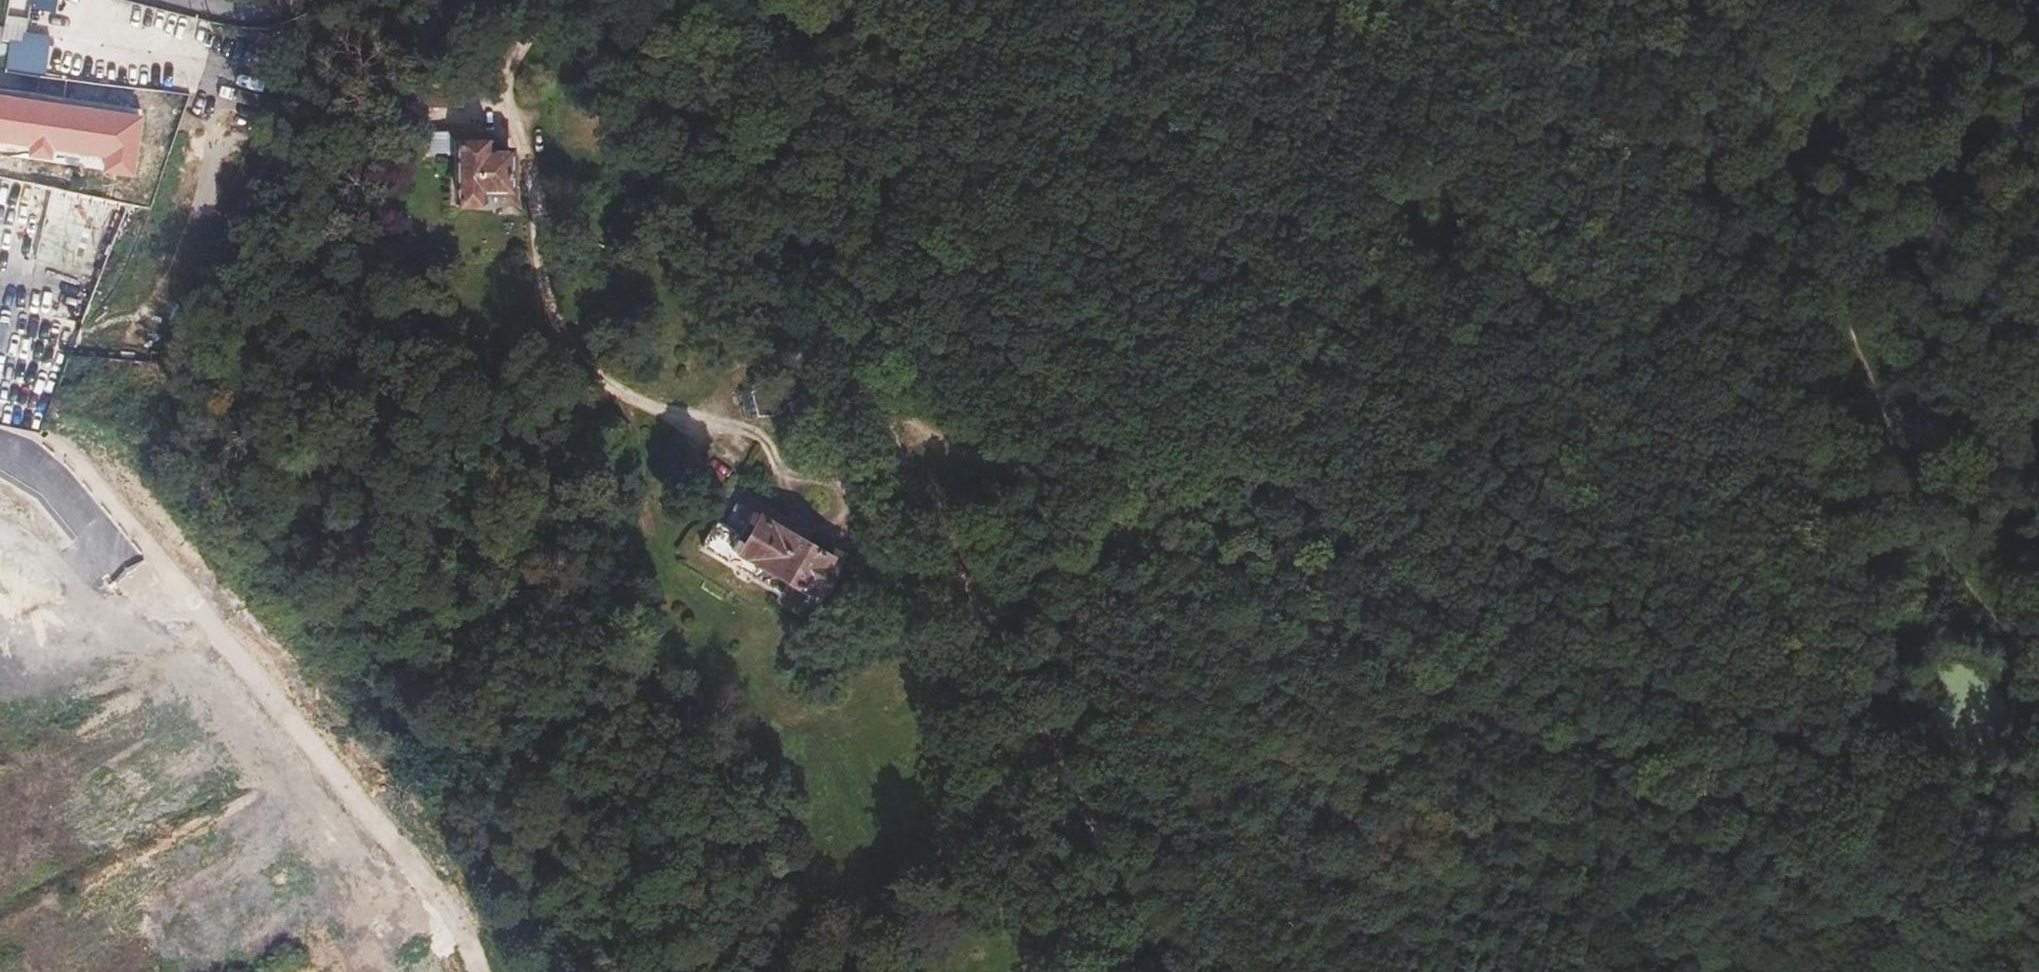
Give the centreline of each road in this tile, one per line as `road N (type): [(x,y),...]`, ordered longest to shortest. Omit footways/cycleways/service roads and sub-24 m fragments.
road 1 (unclassified): [(671,0),(1172,971)]
road 2 (track): [(2038,764),(2025,665),(1950,601),(1702,0)]
road 3 (track): [(288,0),(187,159),(123,325),(83,495)]

